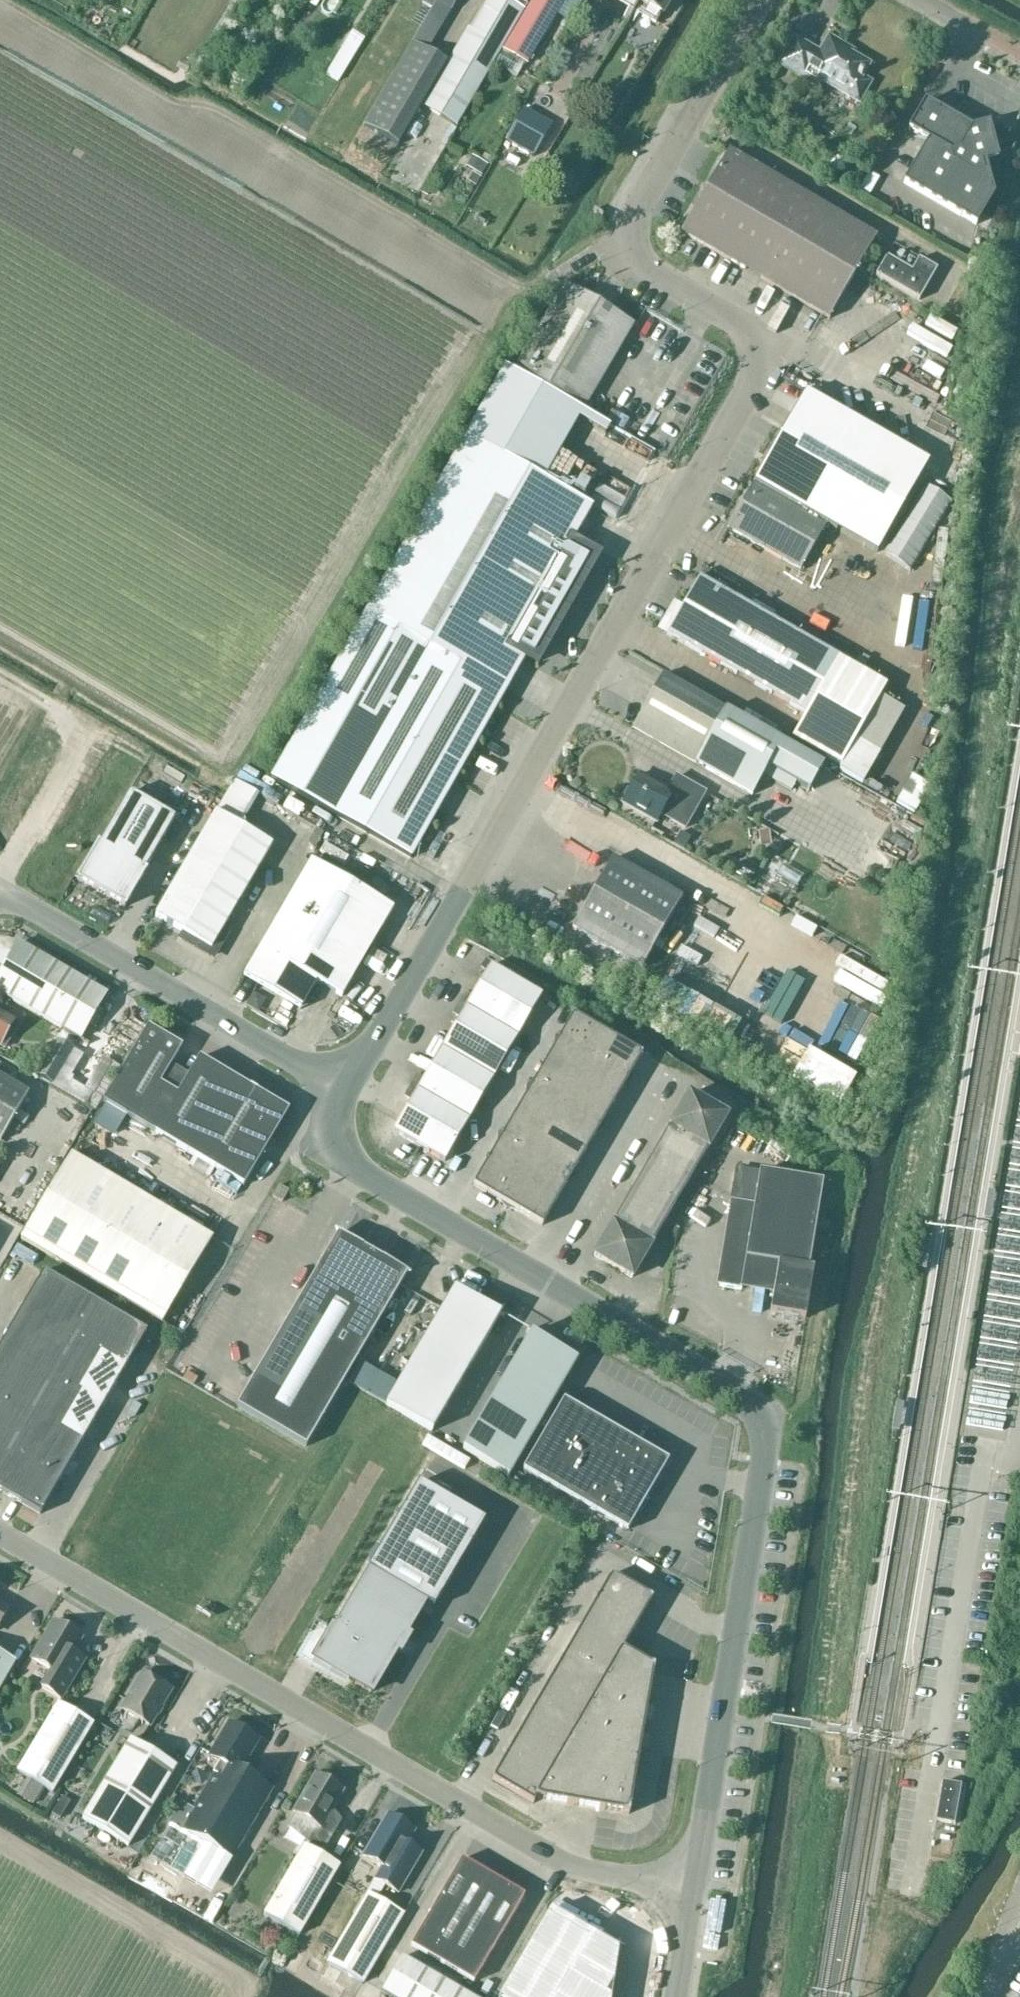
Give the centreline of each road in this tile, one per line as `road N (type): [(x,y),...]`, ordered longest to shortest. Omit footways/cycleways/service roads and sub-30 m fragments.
road 1 (unclassified): [(764,0),(620,259),(774,347),(342,1090)]
road 2 (unclassified): [(342,1090),(335,1133),(358,1172),(737,1390),(762,1418),(694,1890)]
road 3 (unclassified): [(694,1890),(567,1866),(0,1534)]
road 4 (unclassified): [(0,899),(20,902),(342,1090)]

